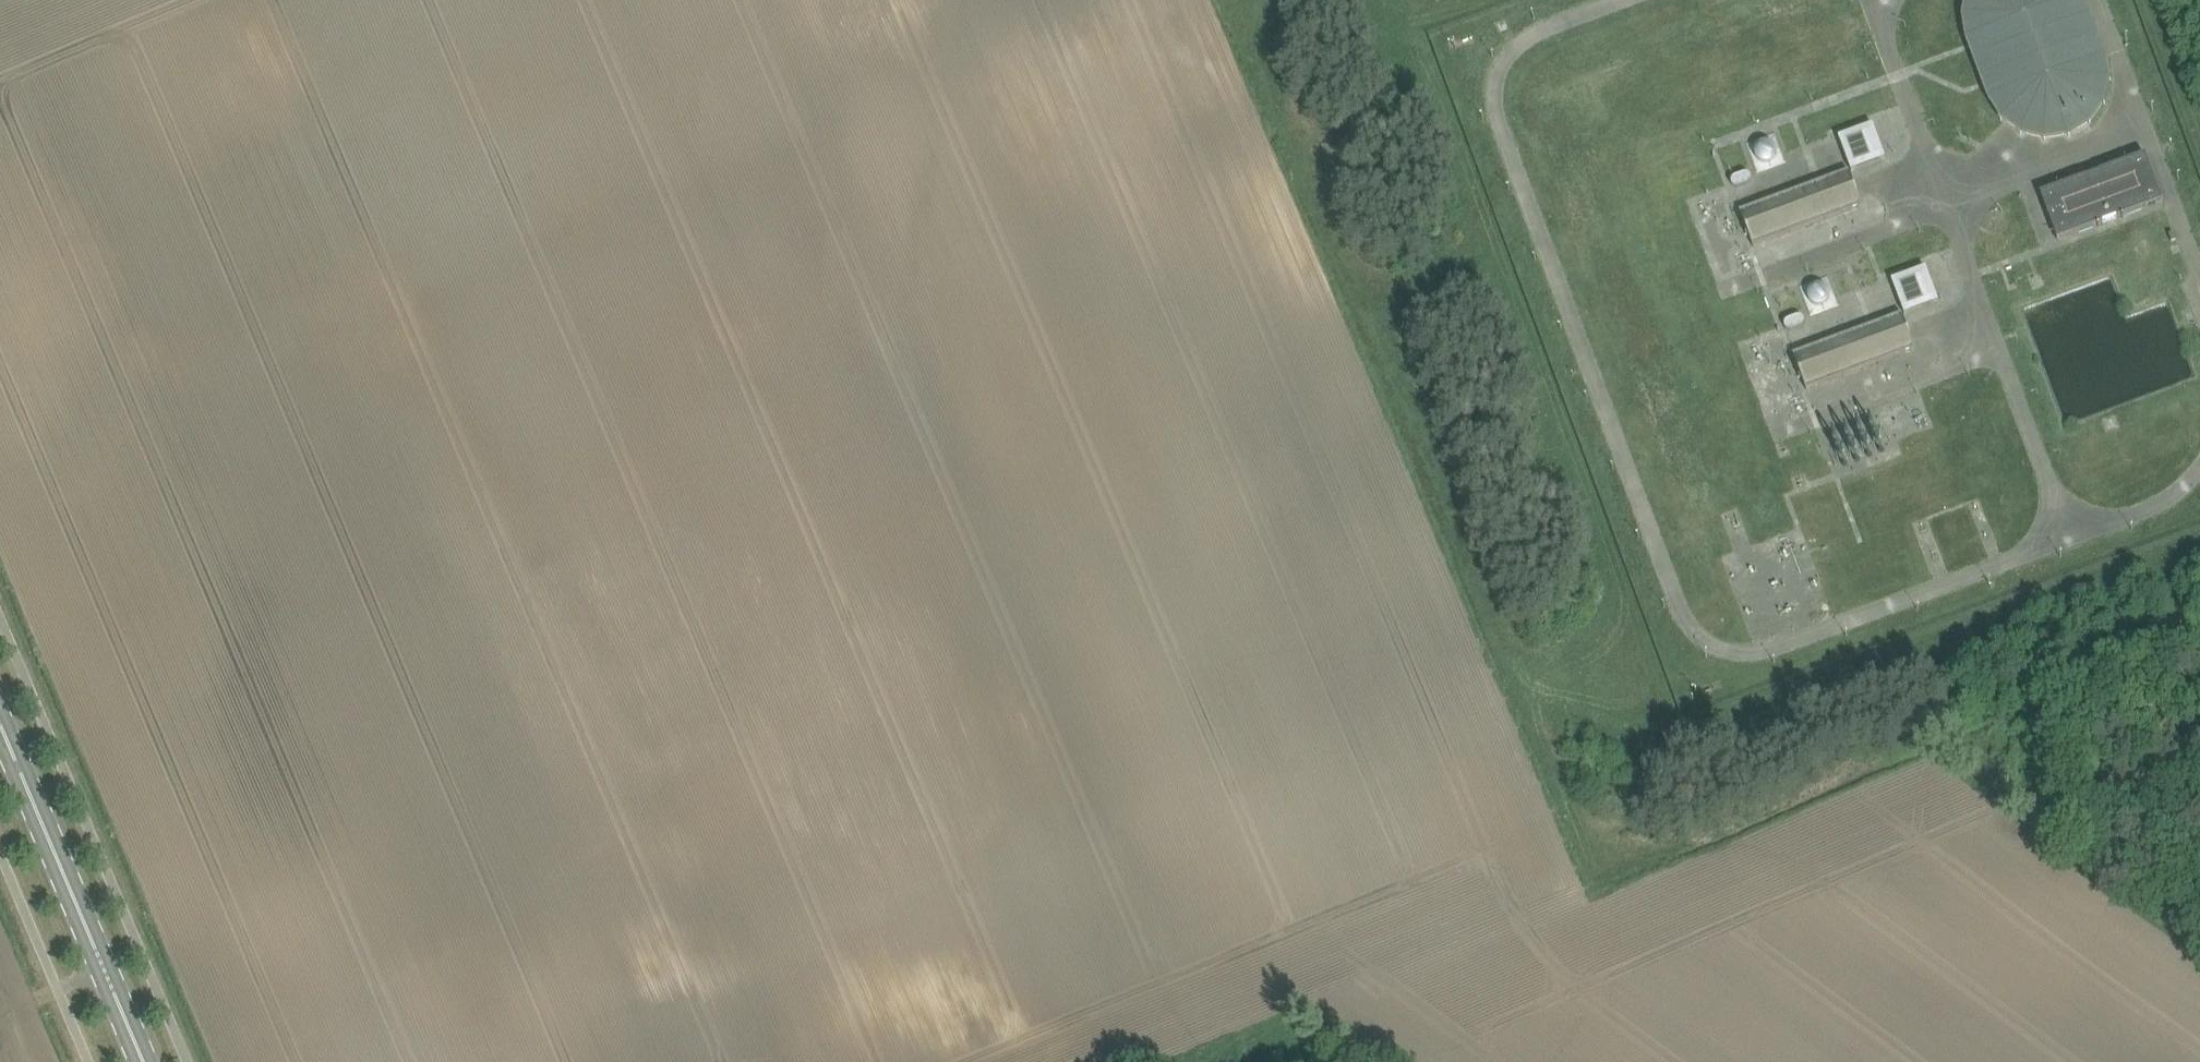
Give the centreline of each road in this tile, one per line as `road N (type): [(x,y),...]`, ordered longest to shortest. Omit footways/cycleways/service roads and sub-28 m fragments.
road 1 (primary): [(144,1061),(0,723)]

